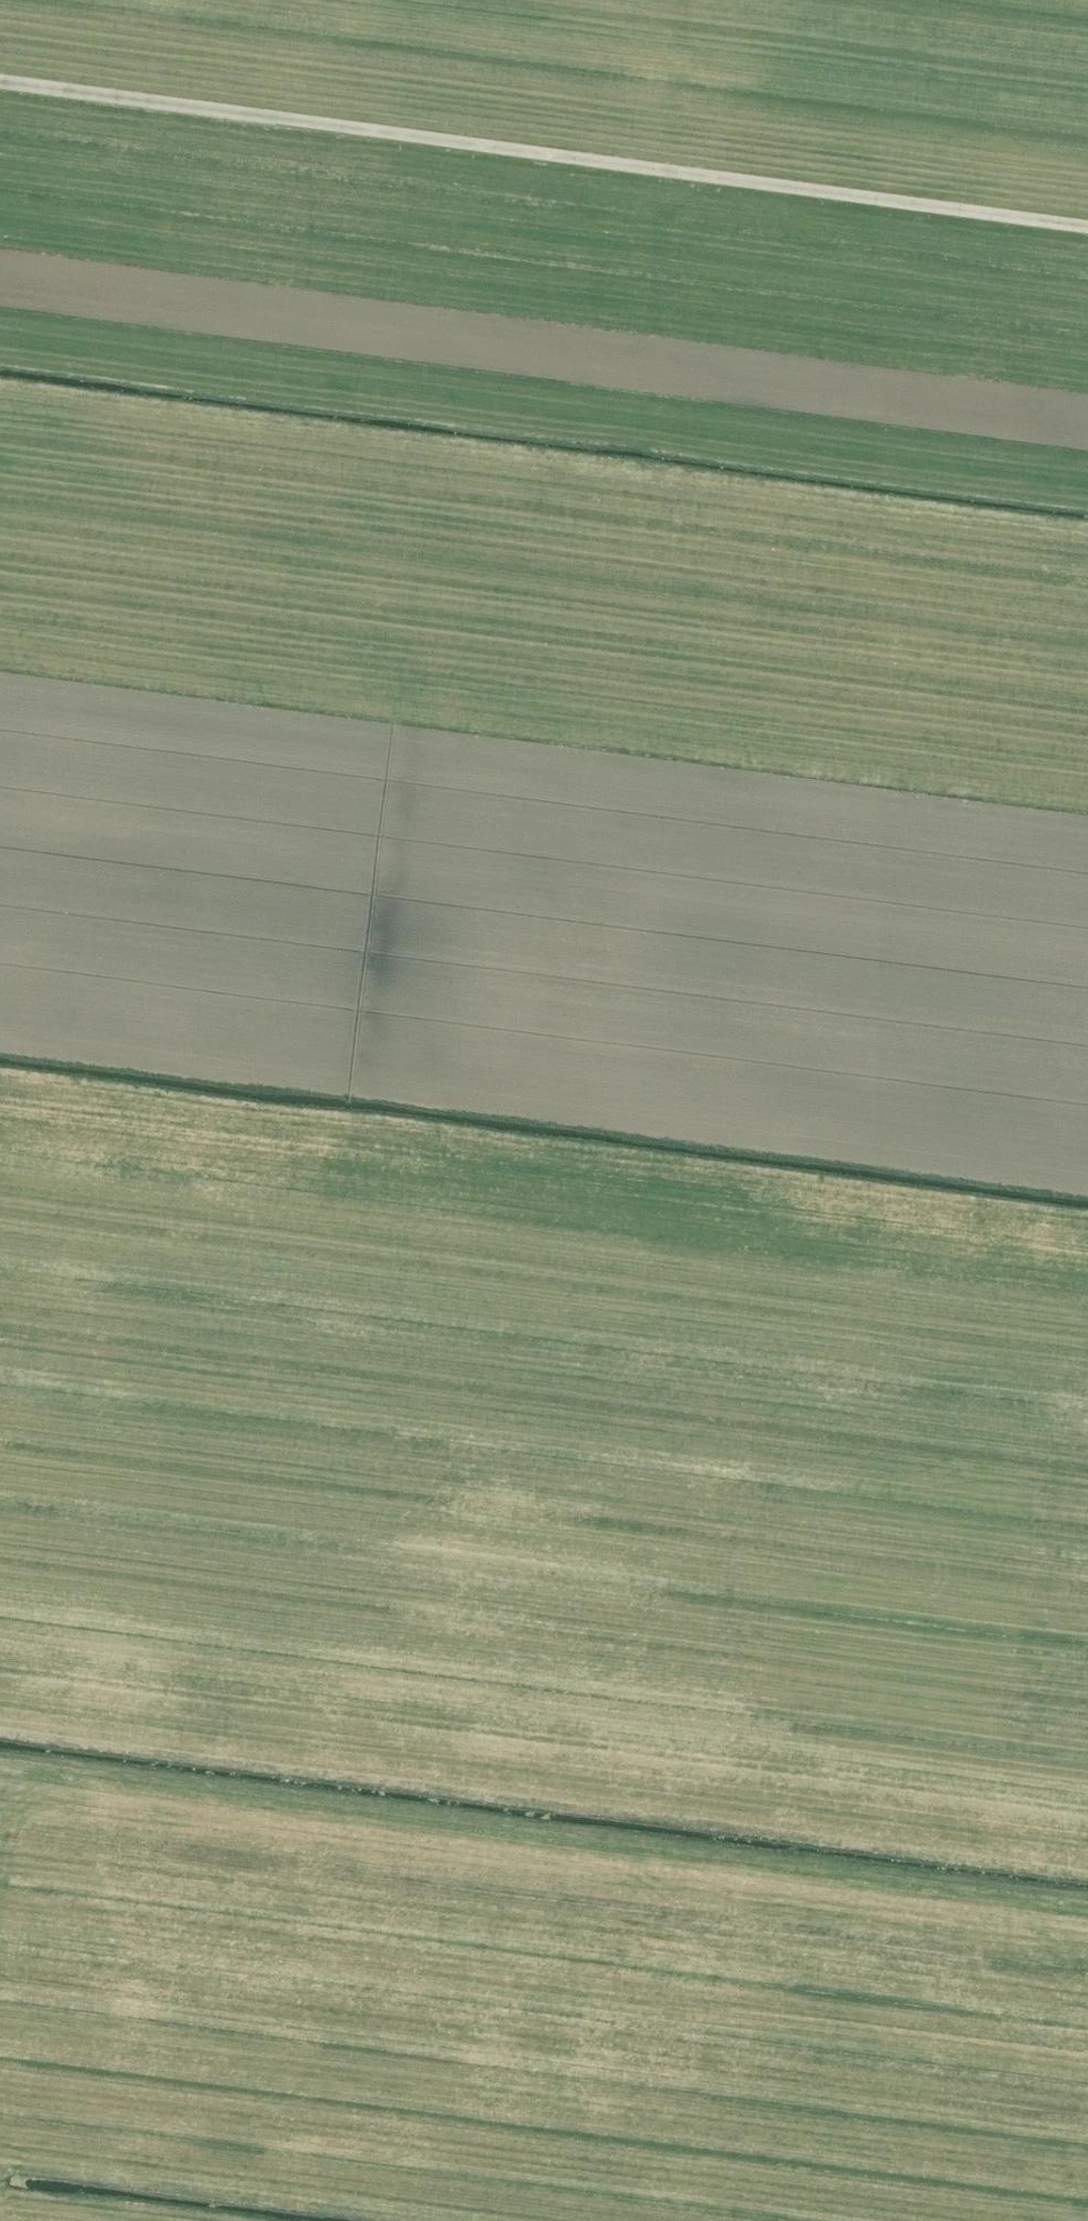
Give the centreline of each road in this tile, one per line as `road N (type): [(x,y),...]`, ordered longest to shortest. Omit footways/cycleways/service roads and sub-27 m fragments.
road 1 (track): [(0,82),(1087,230)]
road 2 (track): [(0,1765),(1087,1911)]

